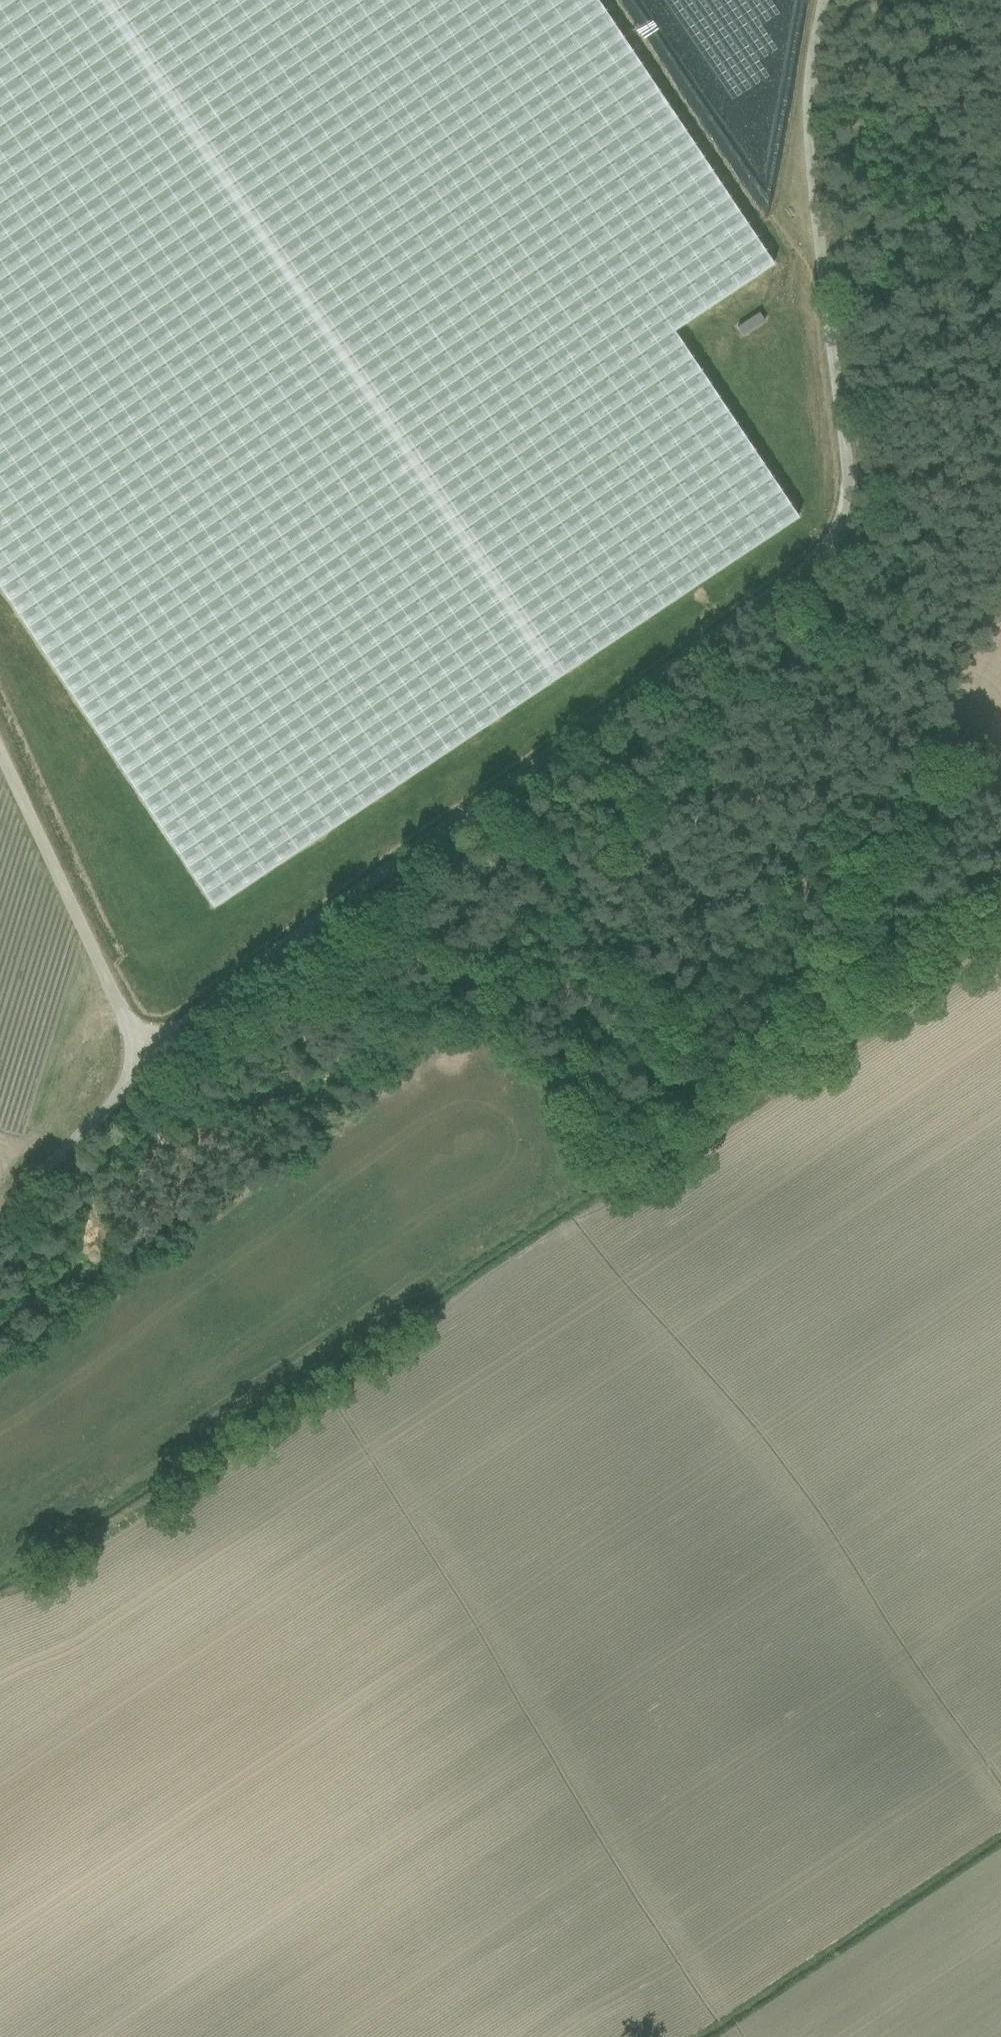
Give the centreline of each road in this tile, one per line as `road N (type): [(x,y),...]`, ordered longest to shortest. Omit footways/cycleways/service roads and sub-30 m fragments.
road 1 (unclassified): [(167,1053),(304,919),(827,520),(843,481),(806,240),(801,103),(821,0)]
road 2 (unclassified): [(0,732),(134,1013),(167,1053)]
road 3 (unclassified): [(0,1219),(167,1053)]

